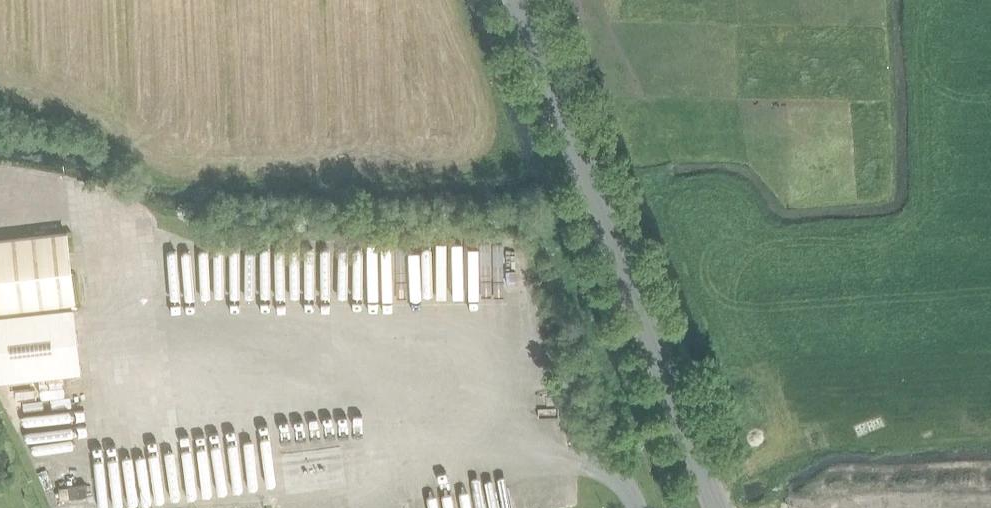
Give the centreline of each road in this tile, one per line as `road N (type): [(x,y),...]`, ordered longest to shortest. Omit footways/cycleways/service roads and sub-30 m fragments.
road 1 (primary): [(714,507),(516,0)]

